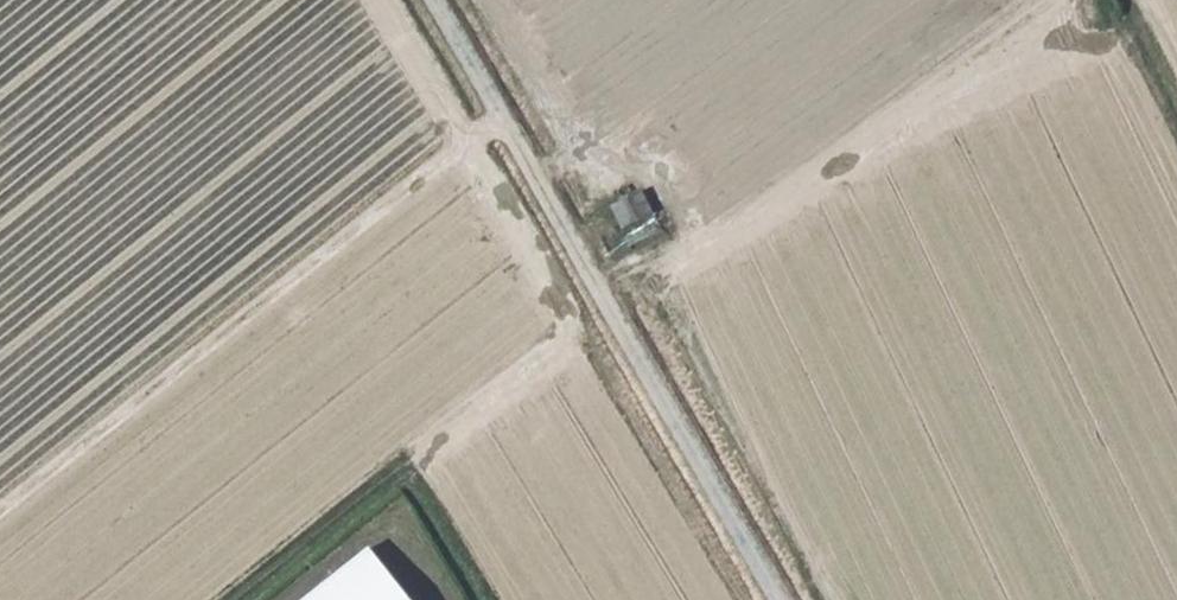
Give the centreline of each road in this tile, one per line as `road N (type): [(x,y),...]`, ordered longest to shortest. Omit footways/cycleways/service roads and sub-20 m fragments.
road 1 (track): [(804,599),(450,0)]

